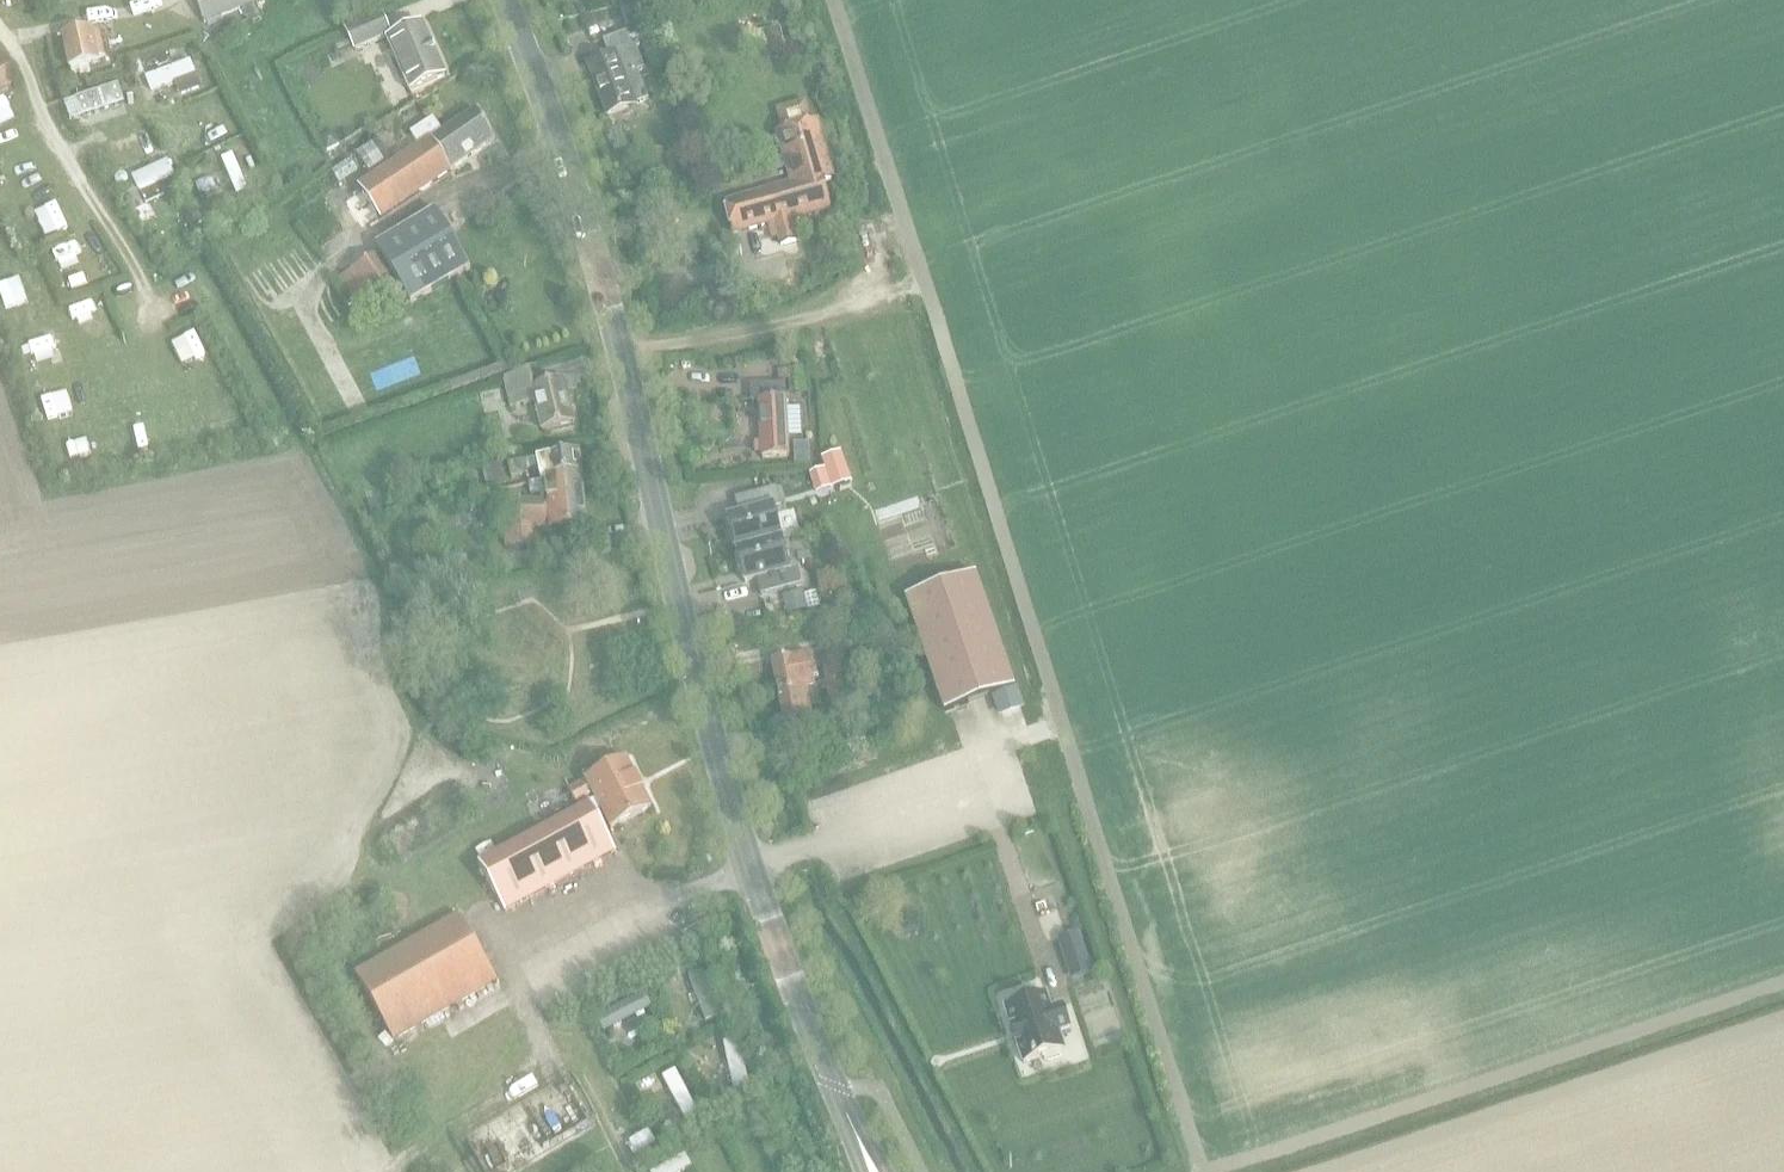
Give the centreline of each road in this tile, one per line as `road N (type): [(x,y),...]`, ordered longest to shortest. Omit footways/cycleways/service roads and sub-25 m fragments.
road 1 (secondary): [(834,1083),(703,722),(588,229),(510,0)]

